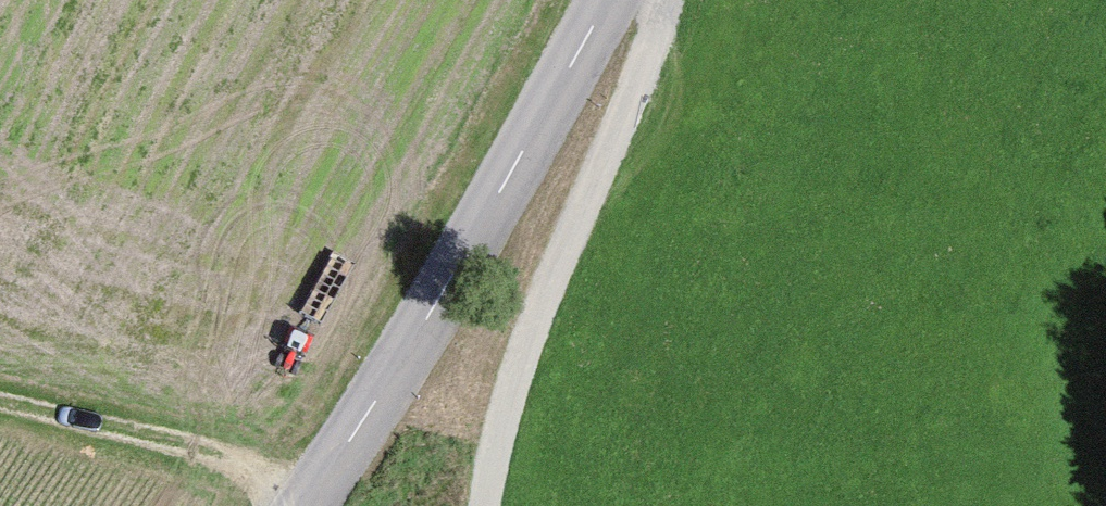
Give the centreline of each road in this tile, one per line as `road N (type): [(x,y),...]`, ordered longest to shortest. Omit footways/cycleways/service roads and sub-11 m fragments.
road 1 (tertiary): [(304,505),(440,295),(608,0)]
road 2 (track): [(667,0),(617,157),(520,397),(489,505)]

